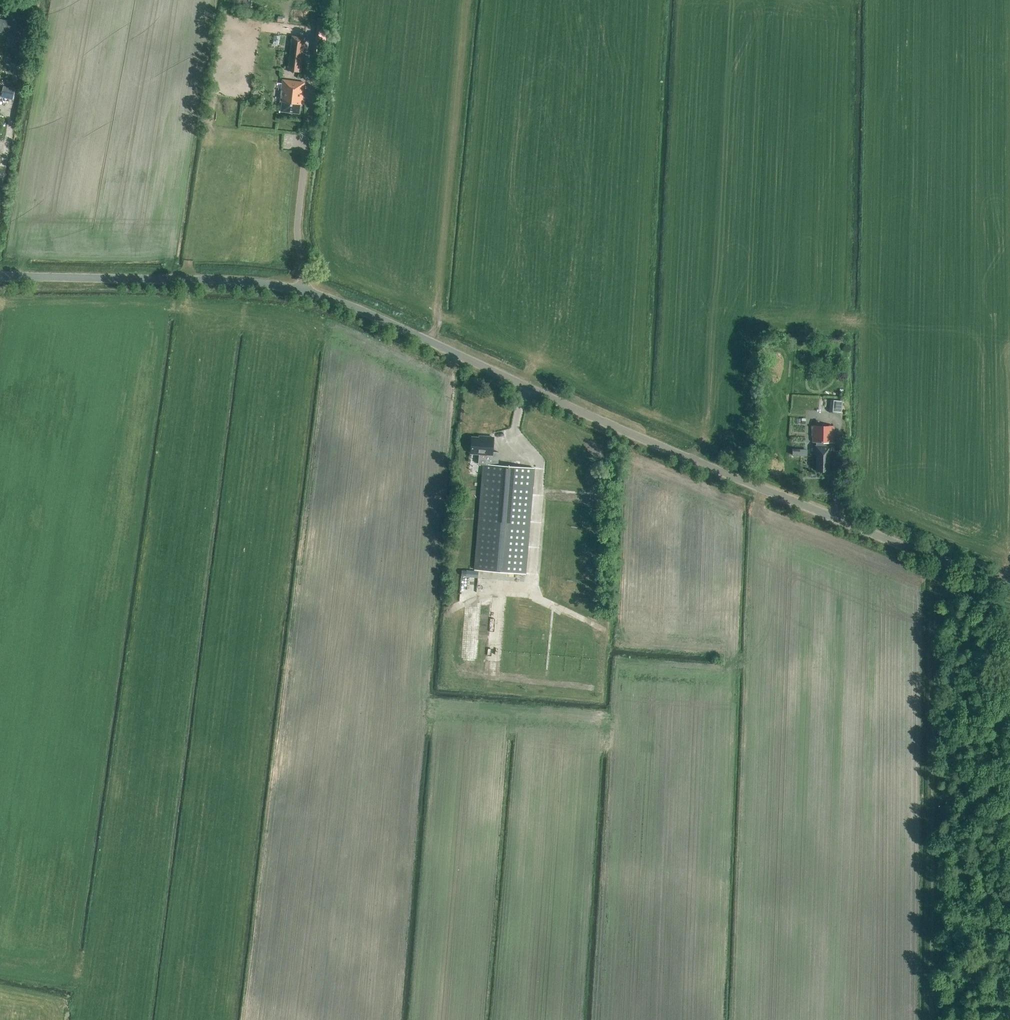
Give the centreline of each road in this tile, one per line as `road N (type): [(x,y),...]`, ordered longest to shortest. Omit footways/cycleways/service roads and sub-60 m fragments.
road 1 (unclassified): [(1009,589),(311,291),(0,275)]

